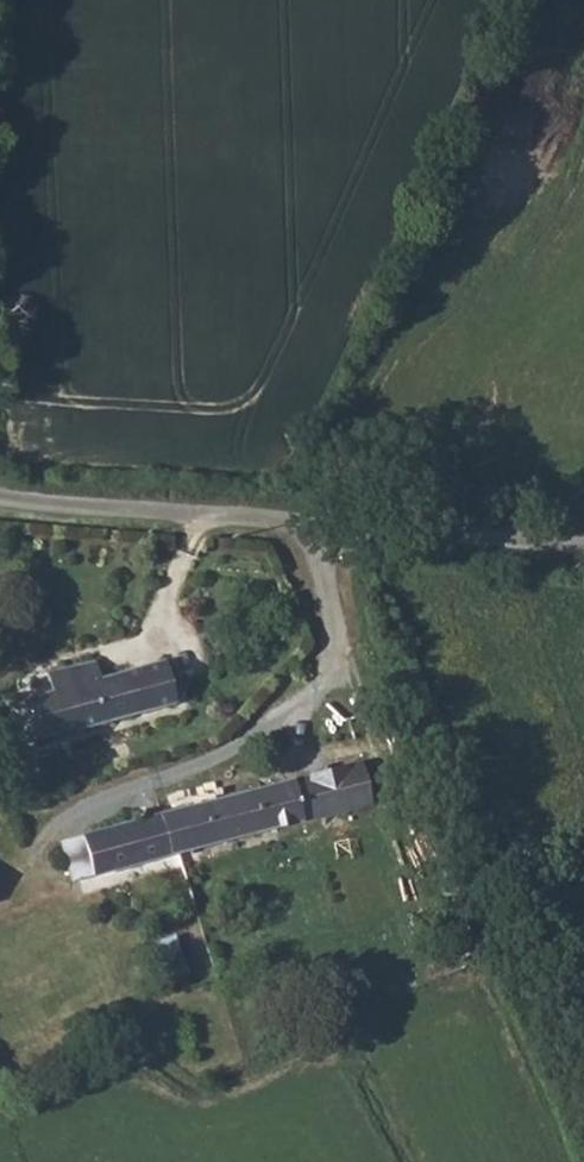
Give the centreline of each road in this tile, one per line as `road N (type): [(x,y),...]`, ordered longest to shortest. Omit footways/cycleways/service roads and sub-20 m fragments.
road 1 (residential): [(317,535),(340,656),(298,707),(230,749),(93,809),(41,850)]
road 2 (unclassified): [(317,535),(0,499)]
road 3 (unclassified): [(583,553),(317,535)]

